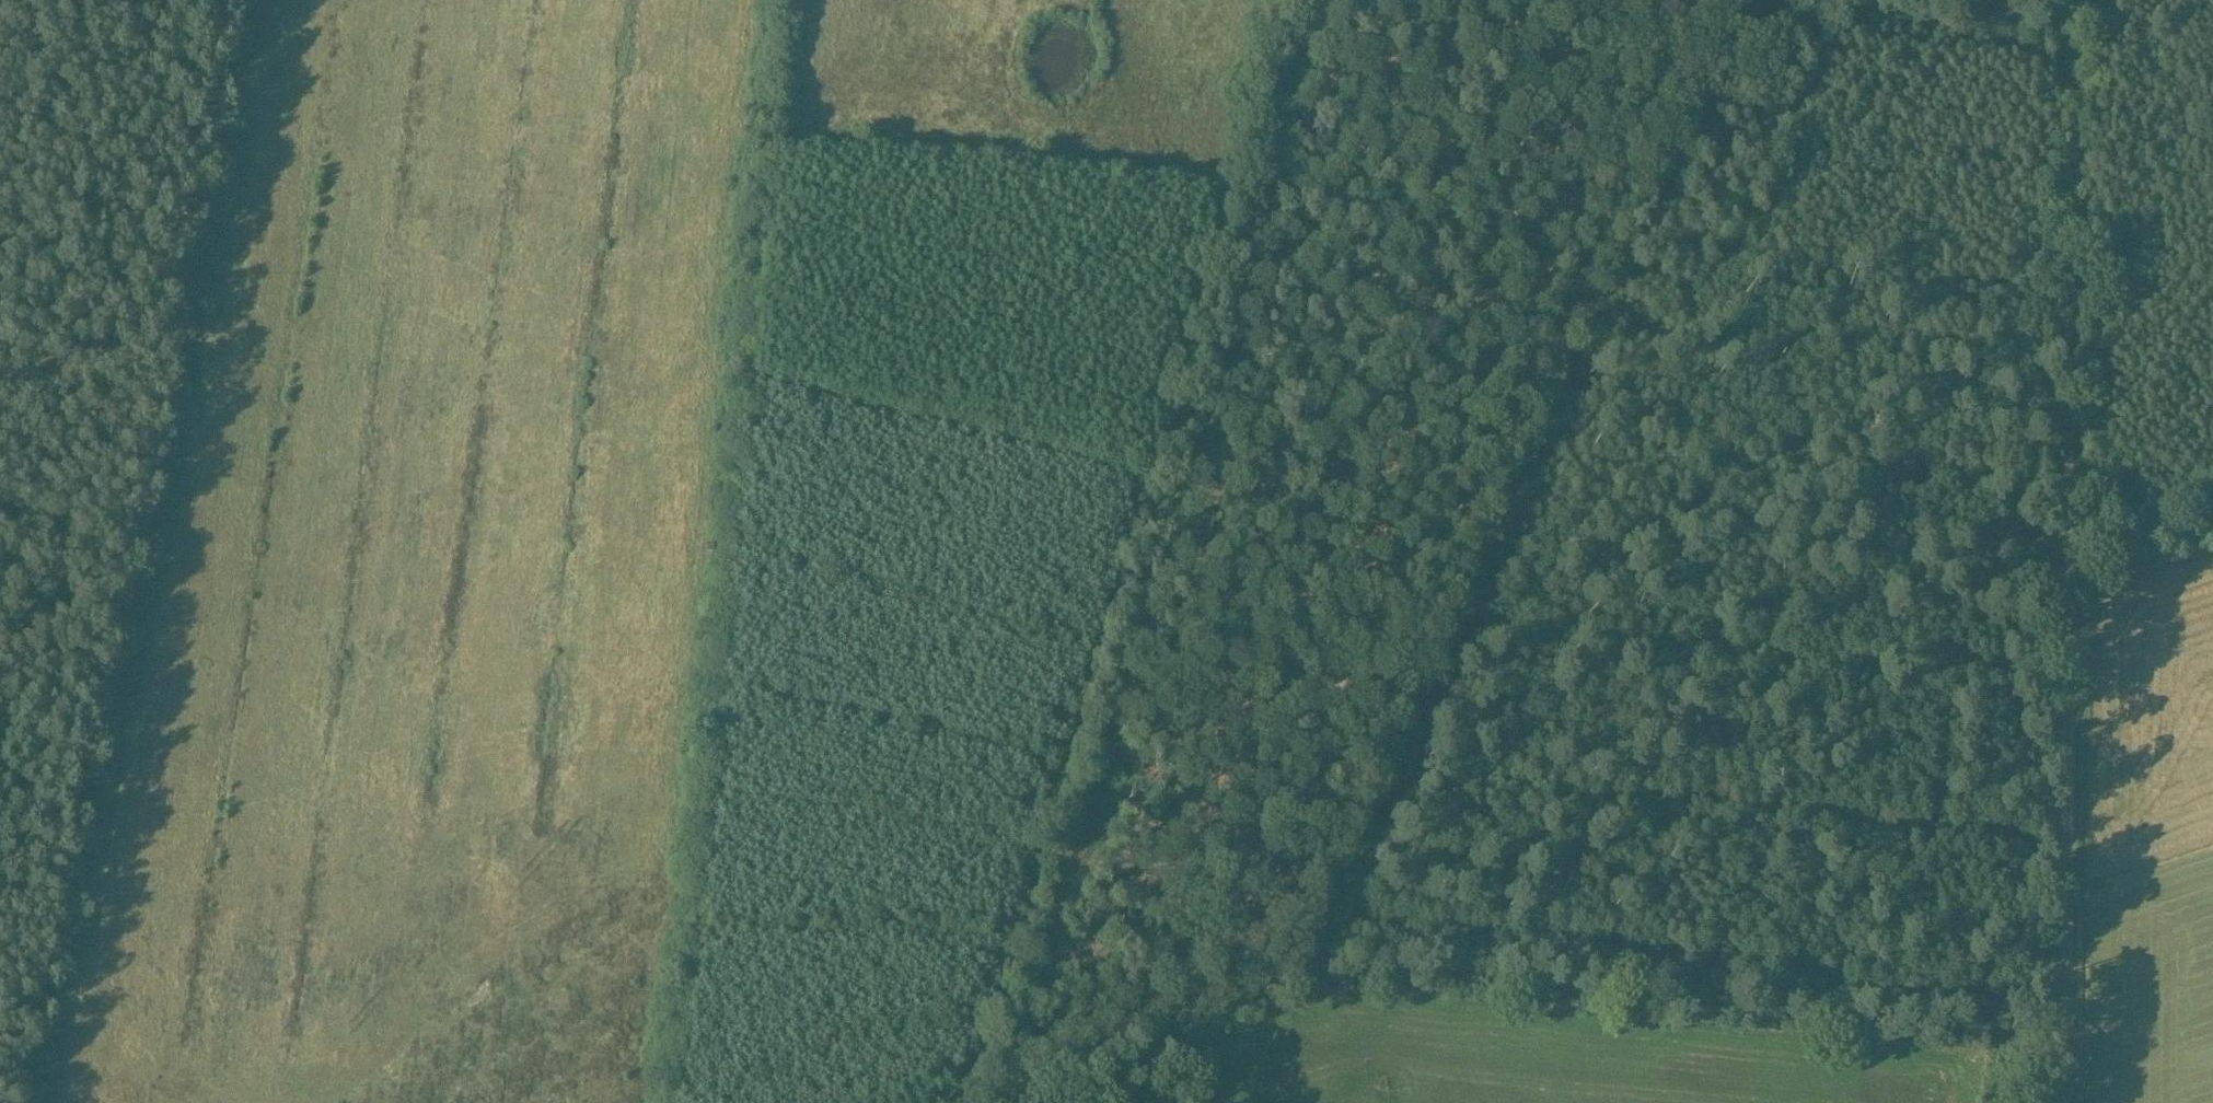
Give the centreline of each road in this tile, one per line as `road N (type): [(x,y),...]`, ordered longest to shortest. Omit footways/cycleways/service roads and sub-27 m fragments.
road 1 (track): [(2065,0),(2066,1102)]

